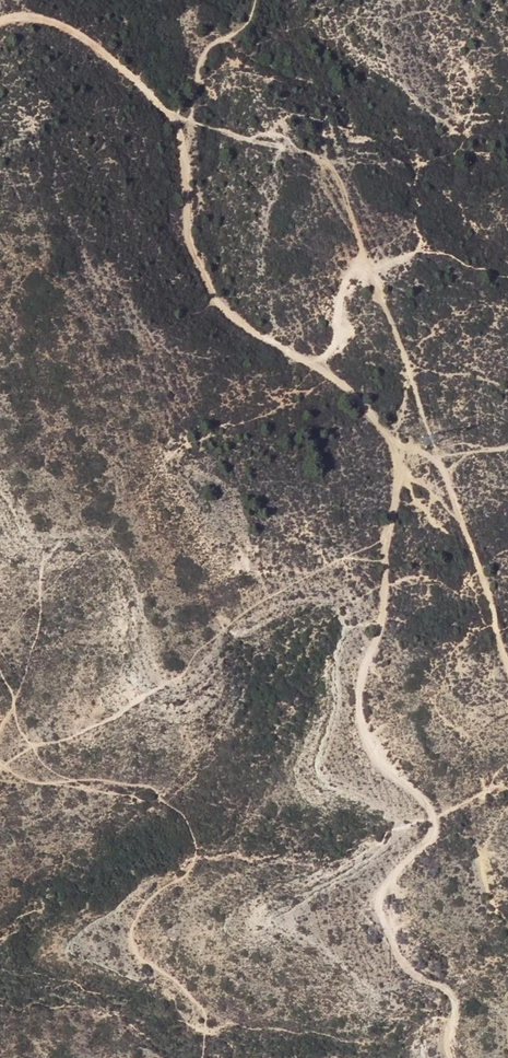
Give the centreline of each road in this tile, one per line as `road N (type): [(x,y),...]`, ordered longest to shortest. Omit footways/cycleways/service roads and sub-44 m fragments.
road 1 (track): [(0,24),(55,22),(124,70),(183,134),(189,244),(221,309),(334,378),(368,409),(395,451),(385,605),(359,722),(376,754),(433,814),(429,839),(386,883),(379,909),(405,967),(449,991),(457,1006),(449,1057)]
road 2 (track): [(507,680),(487,587),(434,459),(395,451)]

